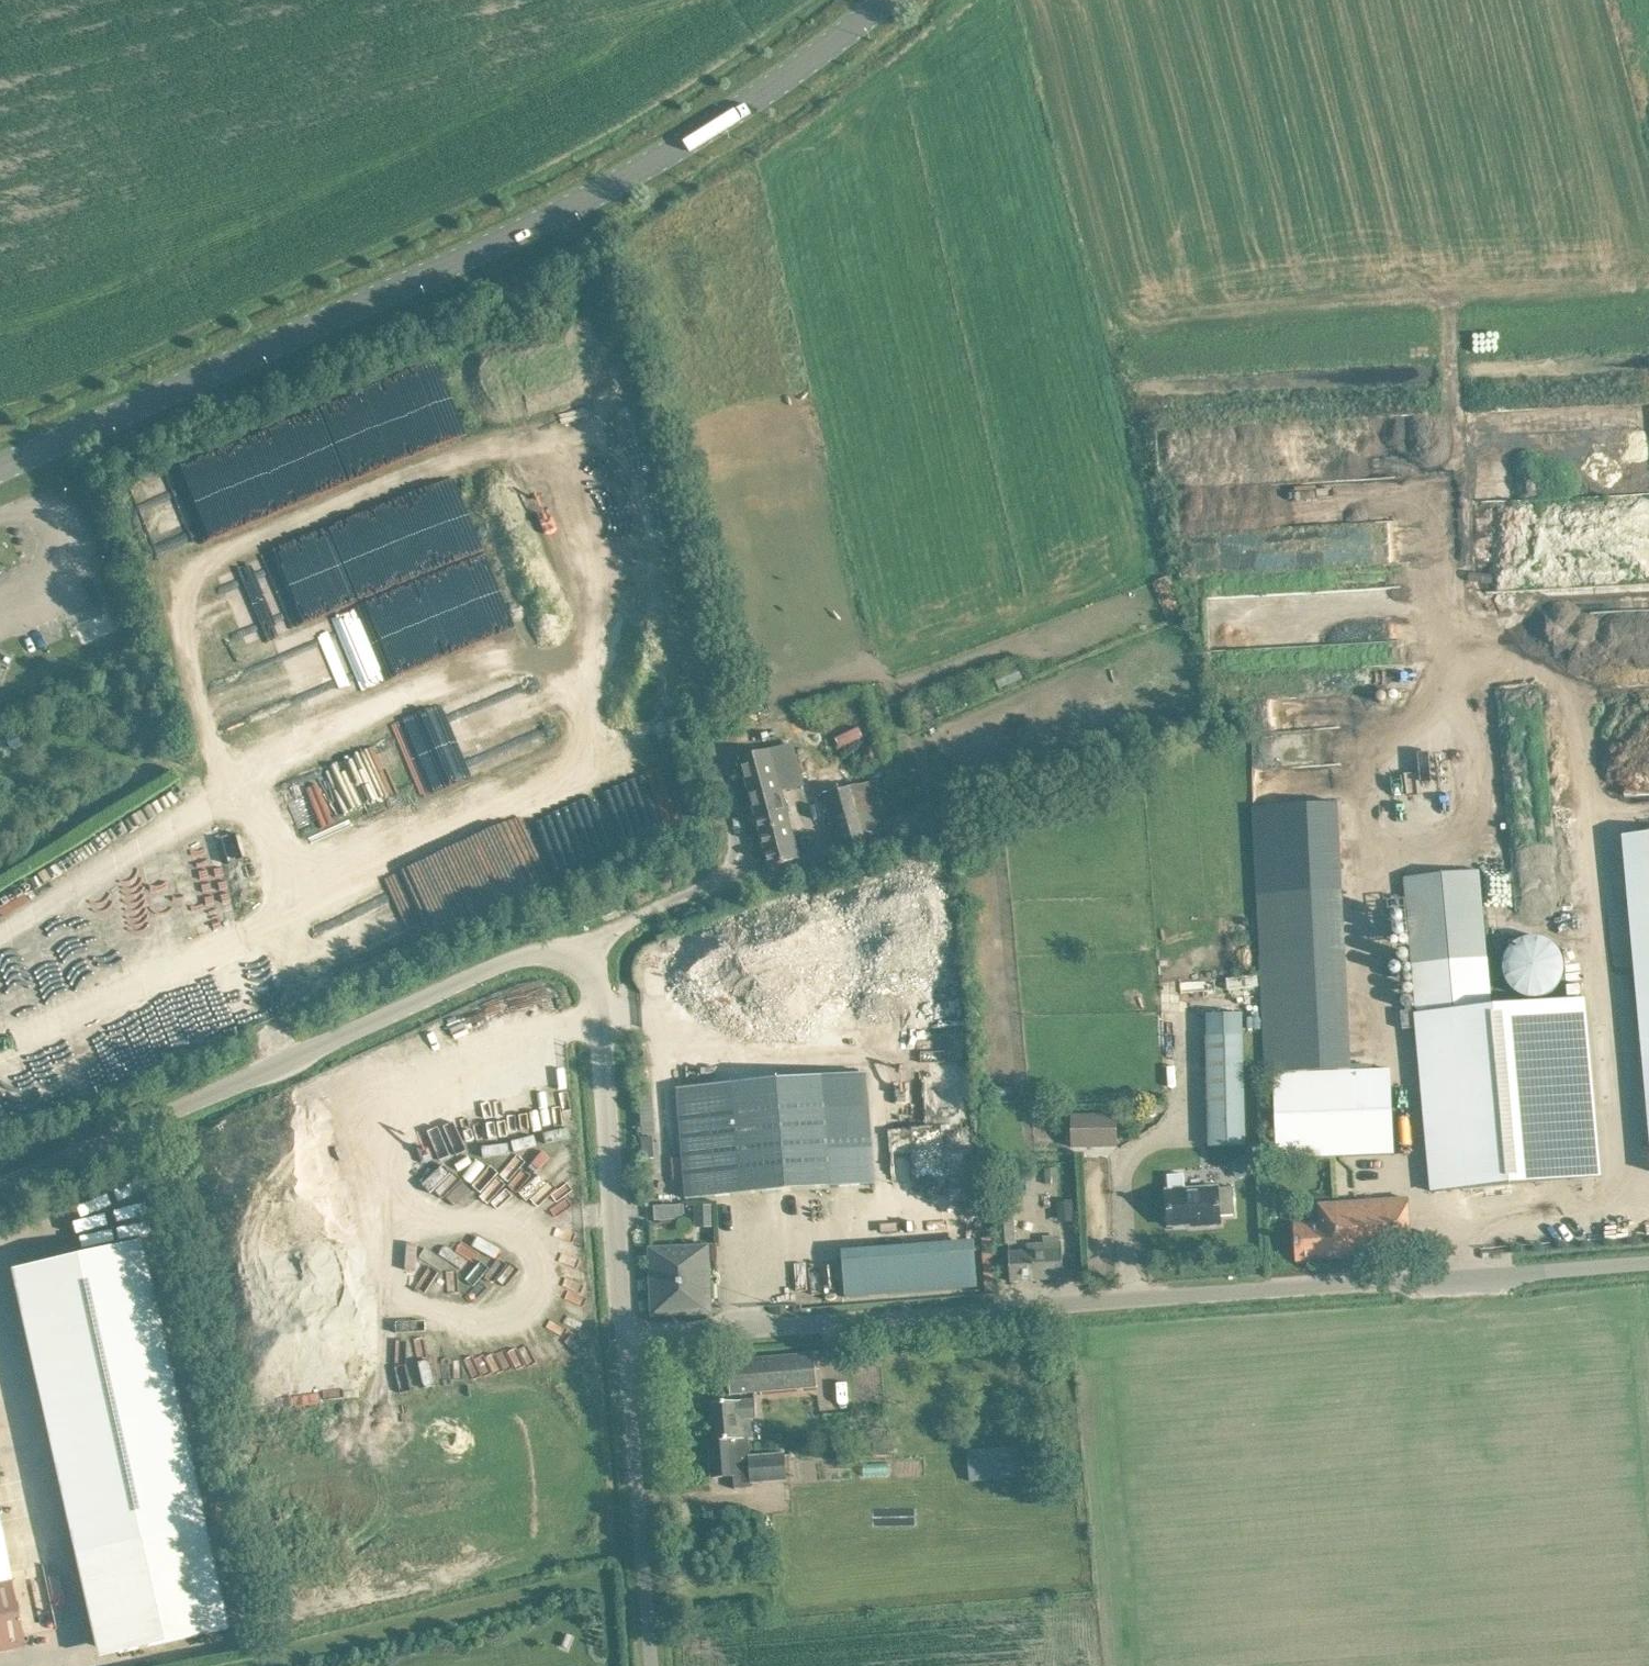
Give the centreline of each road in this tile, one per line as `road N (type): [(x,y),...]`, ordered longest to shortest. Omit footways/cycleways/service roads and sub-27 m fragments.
road 1 (unclassified): [(618,1336),(1054,1294),(1648,1256)]
road 2 (secondary): [(0,467),(551,215),(764,87),(874,0)]
road 3 (unclassified): [(0,1189),(580,932)]
road 4 (unclassified): [(618,1336),(580,932)]
road 5 (unclassified): [(641,1665),(618,1336)]
road 6 (unclassified): [(580,932),(721,851),(692,718)]

